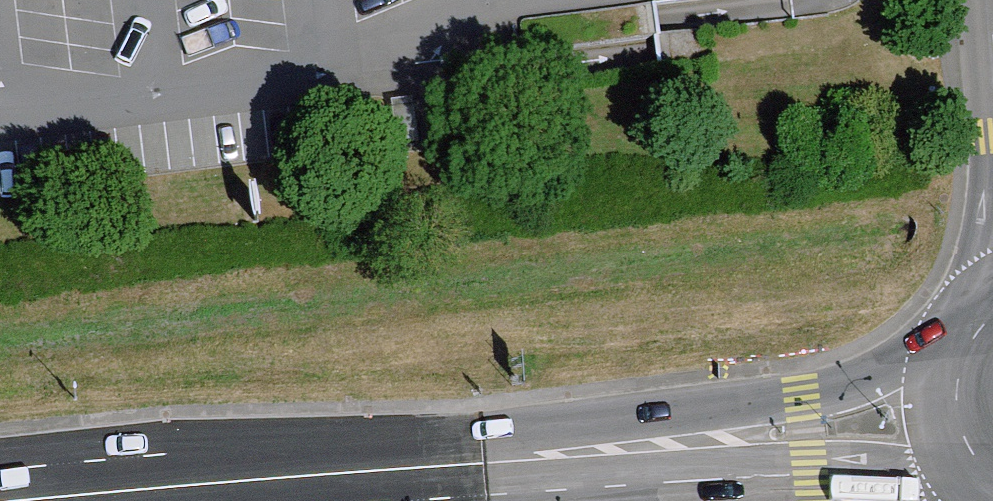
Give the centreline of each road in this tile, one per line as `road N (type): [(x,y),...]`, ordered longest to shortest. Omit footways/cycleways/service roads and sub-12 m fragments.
road 1 (secondary): [(962,343),(798,396),(455,442),(0,480)]
road 2 (secondary): [(335,500),(805,470),(975,472)]
road 3 (secondary): [(962,343),(949,409),(975,472)]

